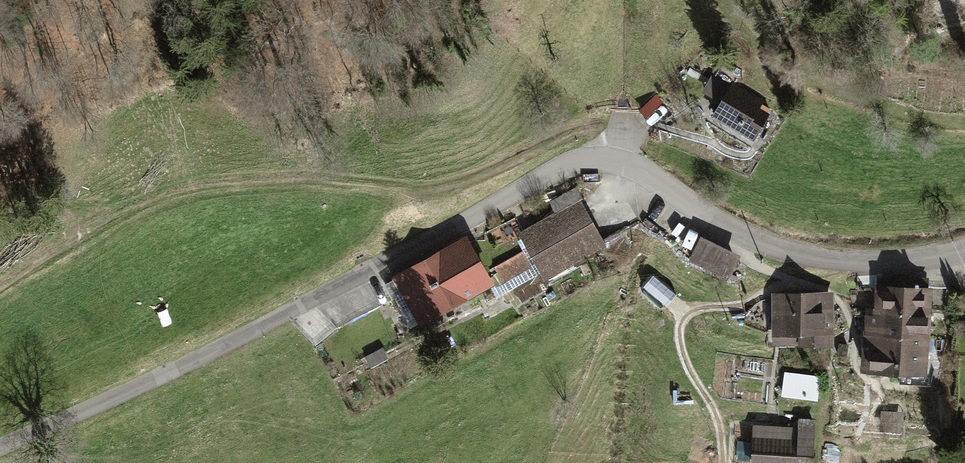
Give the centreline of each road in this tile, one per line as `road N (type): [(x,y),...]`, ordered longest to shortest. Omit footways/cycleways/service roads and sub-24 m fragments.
road 1 (track): [(605,161),(601,135),(590,129),(437,187),(293,178),(0,219)]
road 2 (unclassified): [(0,448),(214,352),(532,184)]
road 3 (residential): [(532,184),(605,161),(649,177),(768,247),(865,264),(951,254)]

